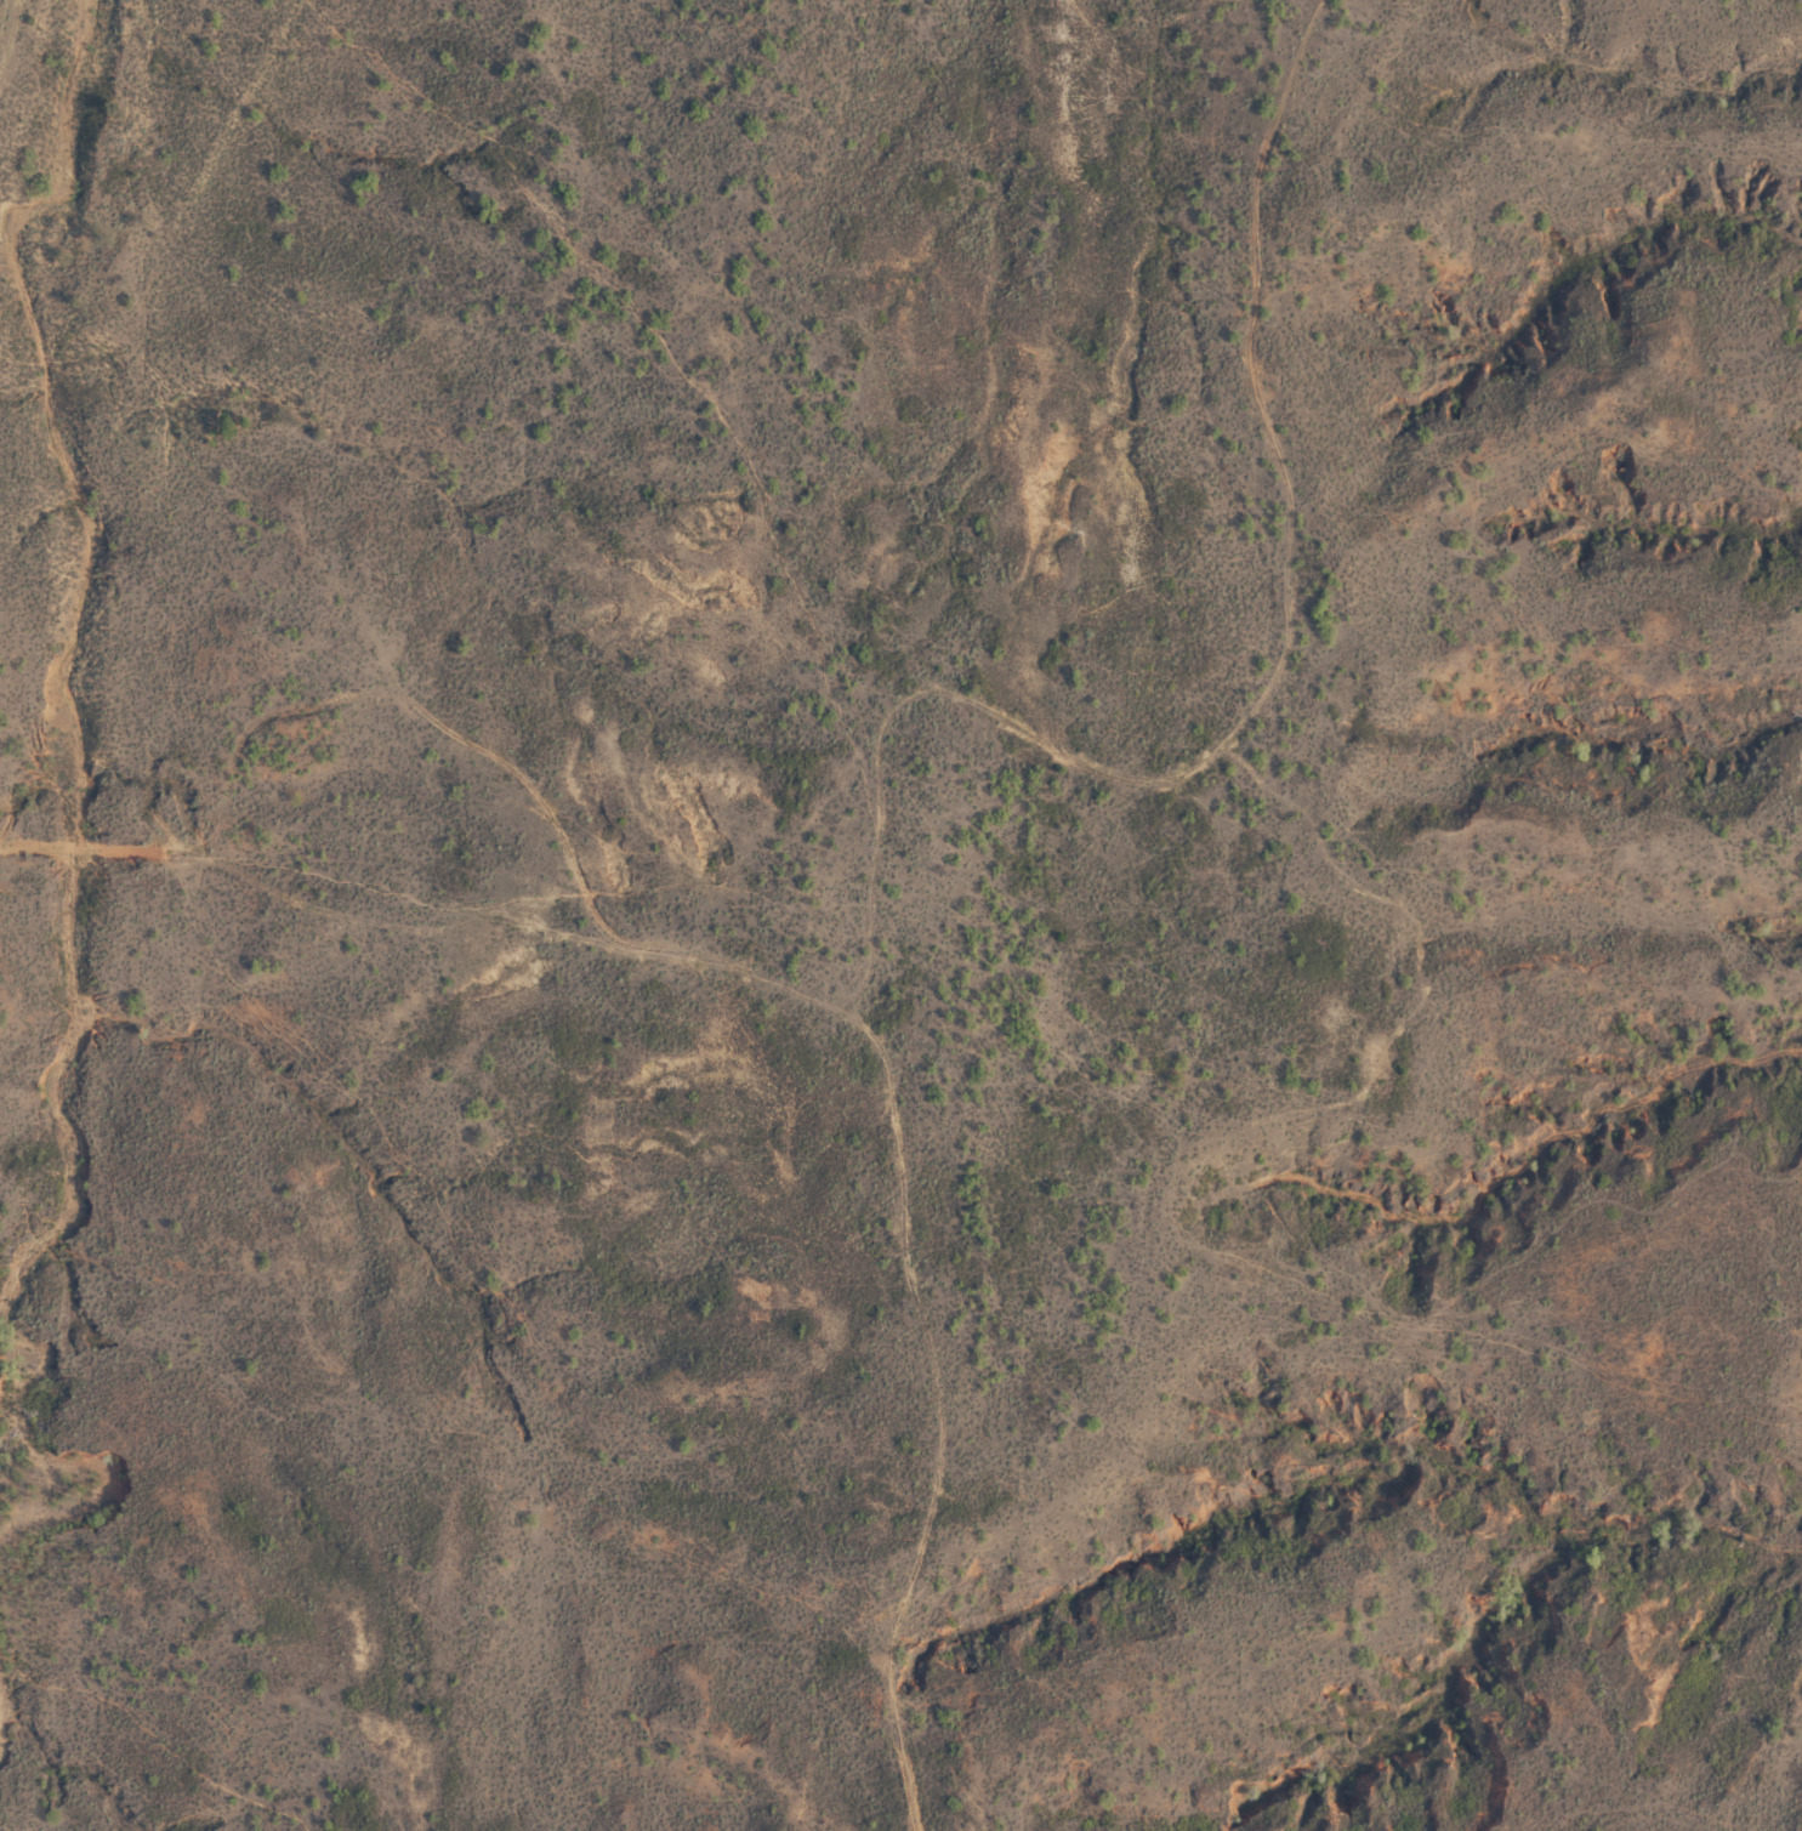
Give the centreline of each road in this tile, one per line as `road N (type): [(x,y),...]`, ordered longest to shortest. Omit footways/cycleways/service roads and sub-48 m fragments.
road 1 (residential): [(1306,0),(1278,98),(1264,319),(1296,465),(1278,686),(1215,780),(1088,819),(994,756),(881,743),(849,762),(818,837),(843,1091),(893,1330),(913,1558),(904,1830)]

